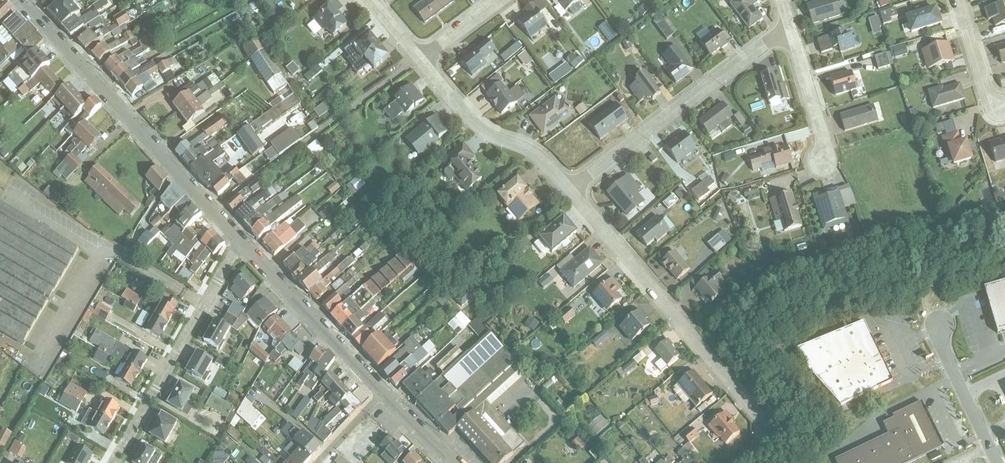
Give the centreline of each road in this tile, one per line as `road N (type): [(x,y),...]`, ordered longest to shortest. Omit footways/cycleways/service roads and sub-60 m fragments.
road 1 (residential): [(239,243),(23,0)]
road 2 (residential): [(570,188),(773,427)]
road 3 (residential): [(570,188),(789,26)]
road 4 (residential): [(112,462),(239,243)]
road 5 (residential): [(381,390),(239,243)]
road 6 (residential): [(421,60),(477,121),(547,160),(570,188)]
road 7 (residential): [(998,462),(941,343),(940,321)]
road 8 (residential): [(789,26),(825,141),(823,159)]

